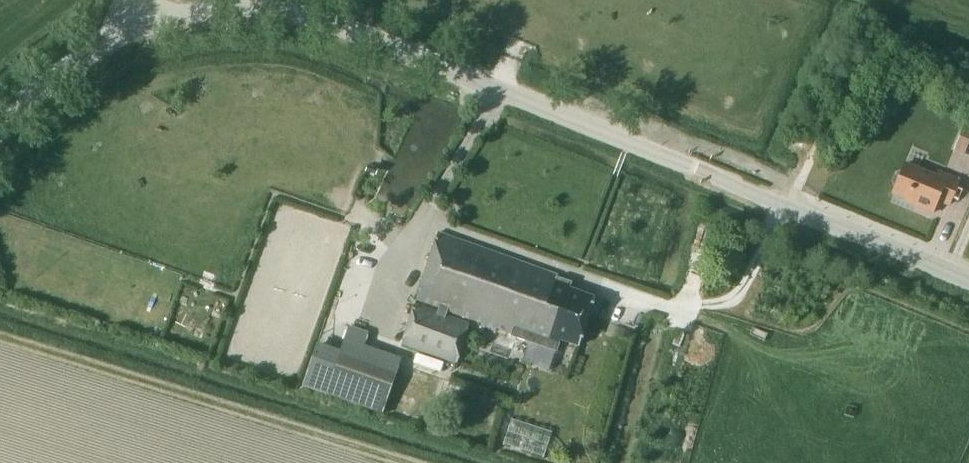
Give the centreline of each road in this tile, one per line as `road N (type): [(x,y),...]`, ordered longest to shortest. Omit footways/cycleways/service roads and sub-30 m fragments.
road 1 (tertiary): [(968,281),(315,17),(219,10),(141,24)]
road 2 (tertiary): [(0,126),(58,71),(141,24)]

